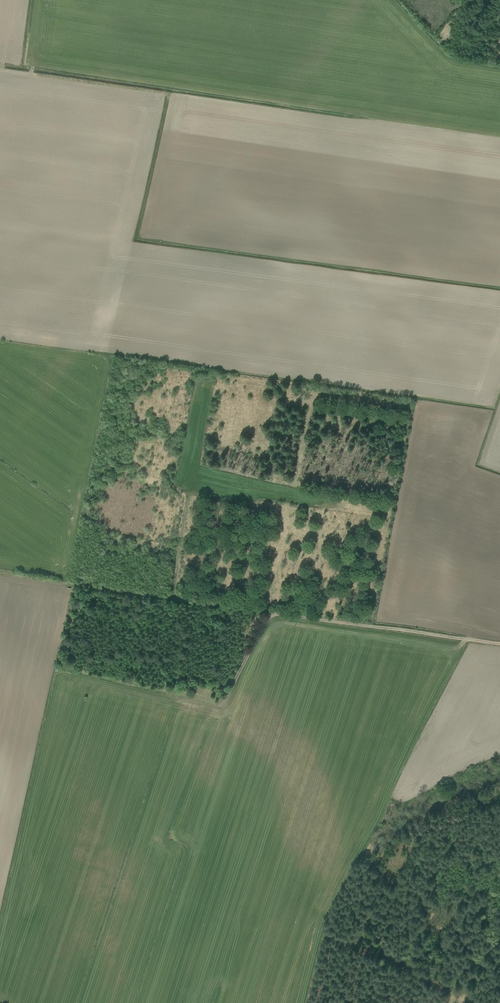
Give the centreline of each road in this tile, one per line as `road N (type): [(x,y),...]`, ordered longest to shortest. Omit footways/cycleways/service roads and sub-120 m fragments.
road 1 (track): [(499,644),(271,614),(219,711)]
road 2 (track): [(271,614),(0,574)]
road 3 (track): [(0,70),(170,94)]

